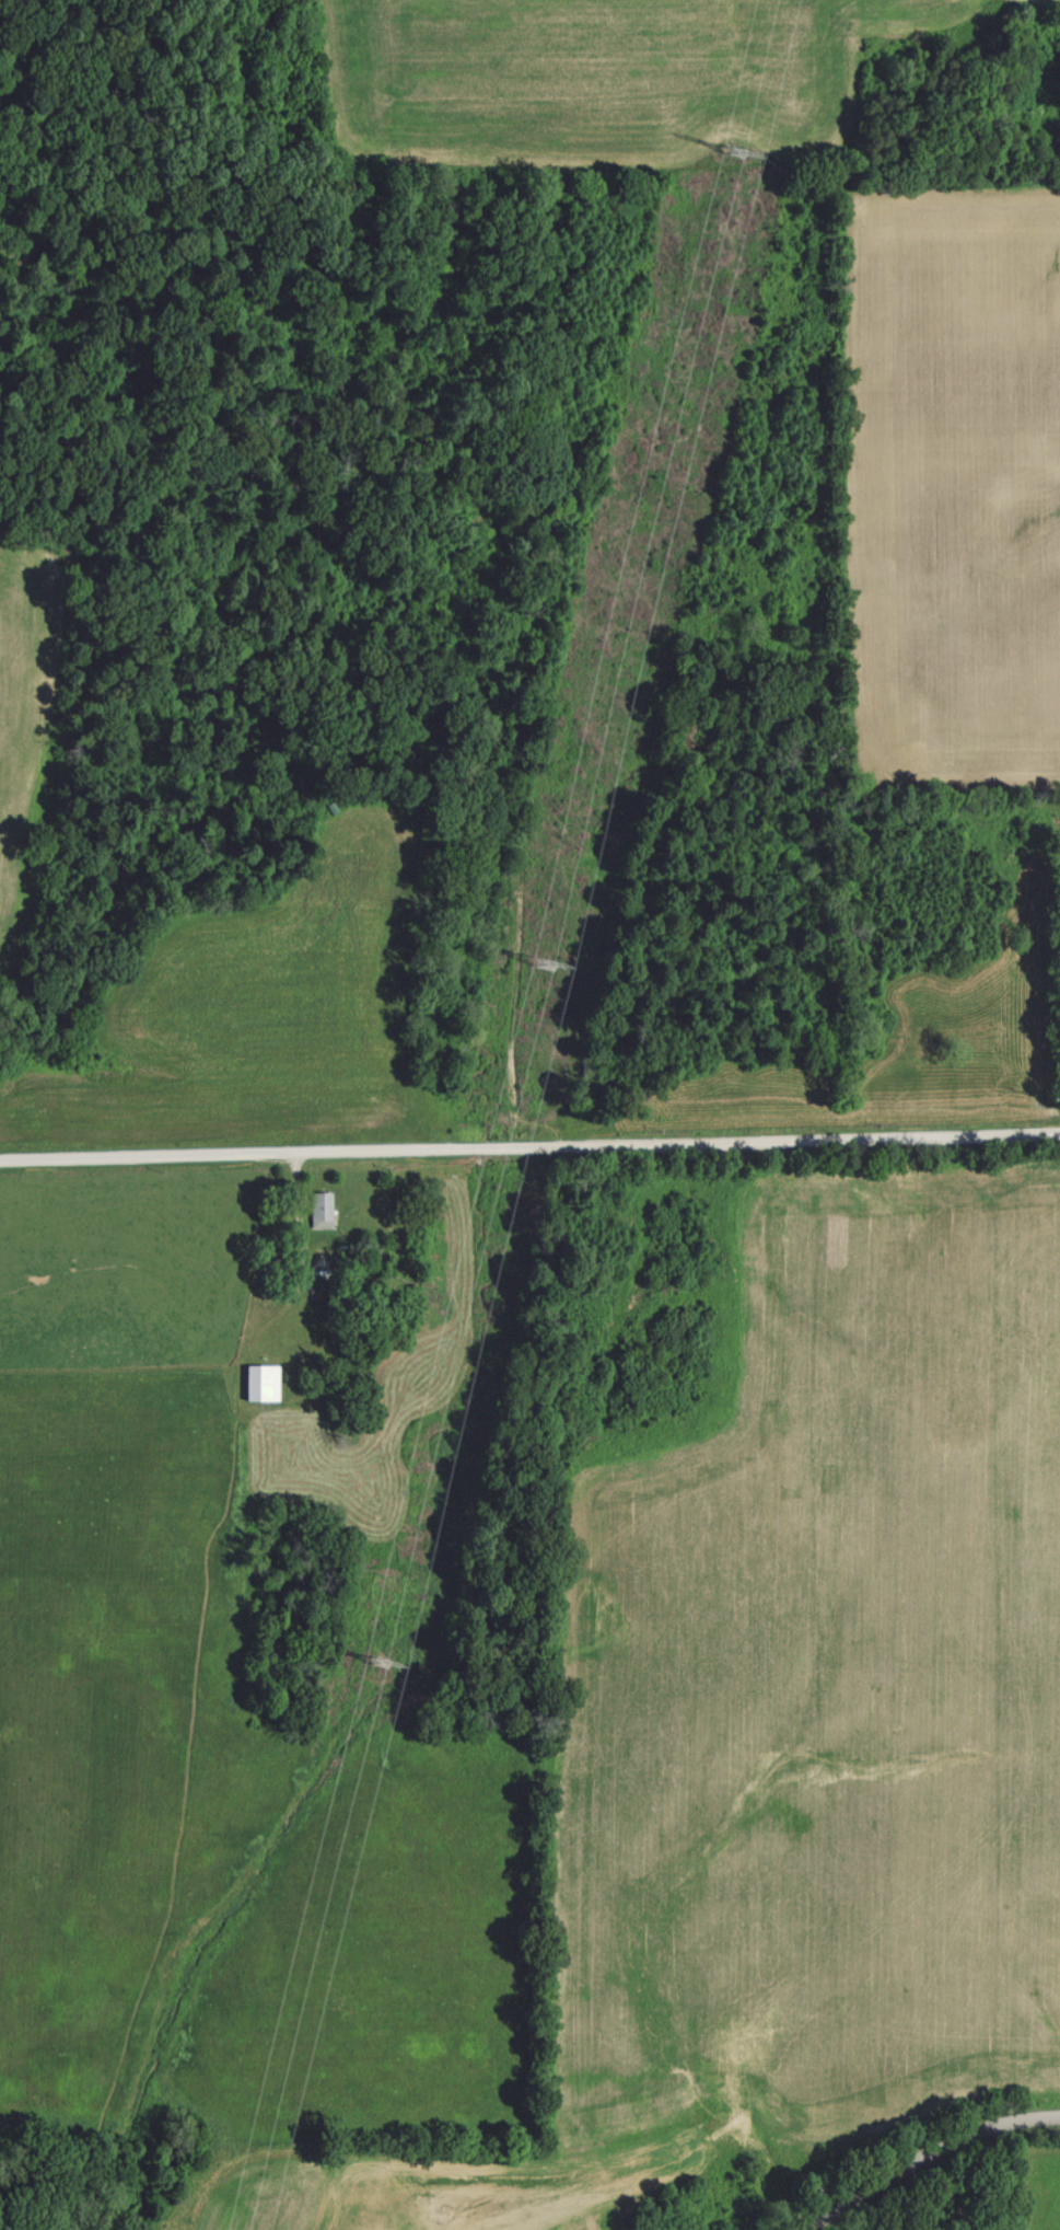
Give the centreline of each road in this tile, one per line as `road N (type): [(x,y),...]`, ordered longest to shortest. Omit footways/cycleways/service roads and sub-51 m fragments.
road 1 (residential): [(0,1170),(1059,1146)]
road 2 (residential): [(813,2229),(944,2145),(992,2125),(1059,2114)]

